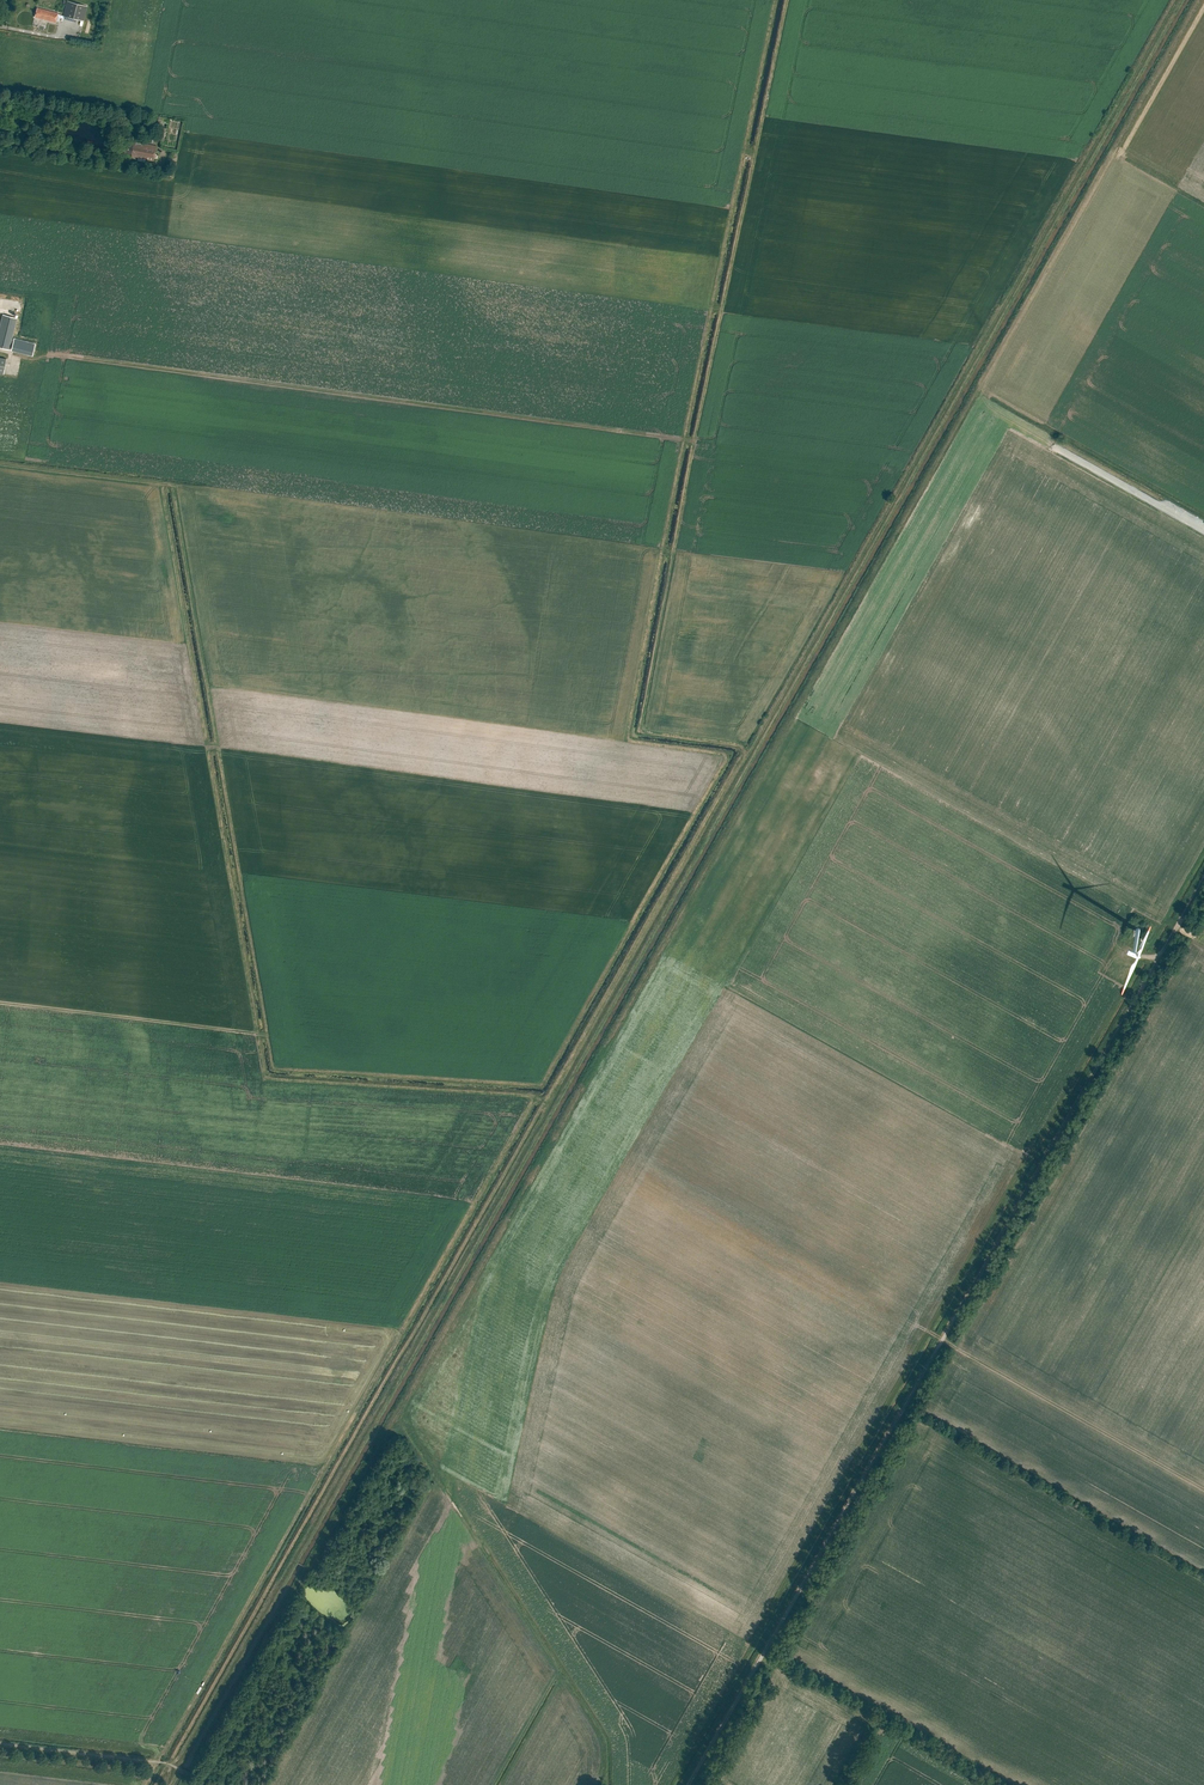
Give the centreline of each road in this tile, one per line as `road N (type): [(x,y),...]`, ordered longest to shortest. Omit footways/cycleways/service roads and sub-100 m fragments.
road 1 (track): [(1176,0),(173,1765)]
road 2 (track): [(690,1784),(1203,882)]

